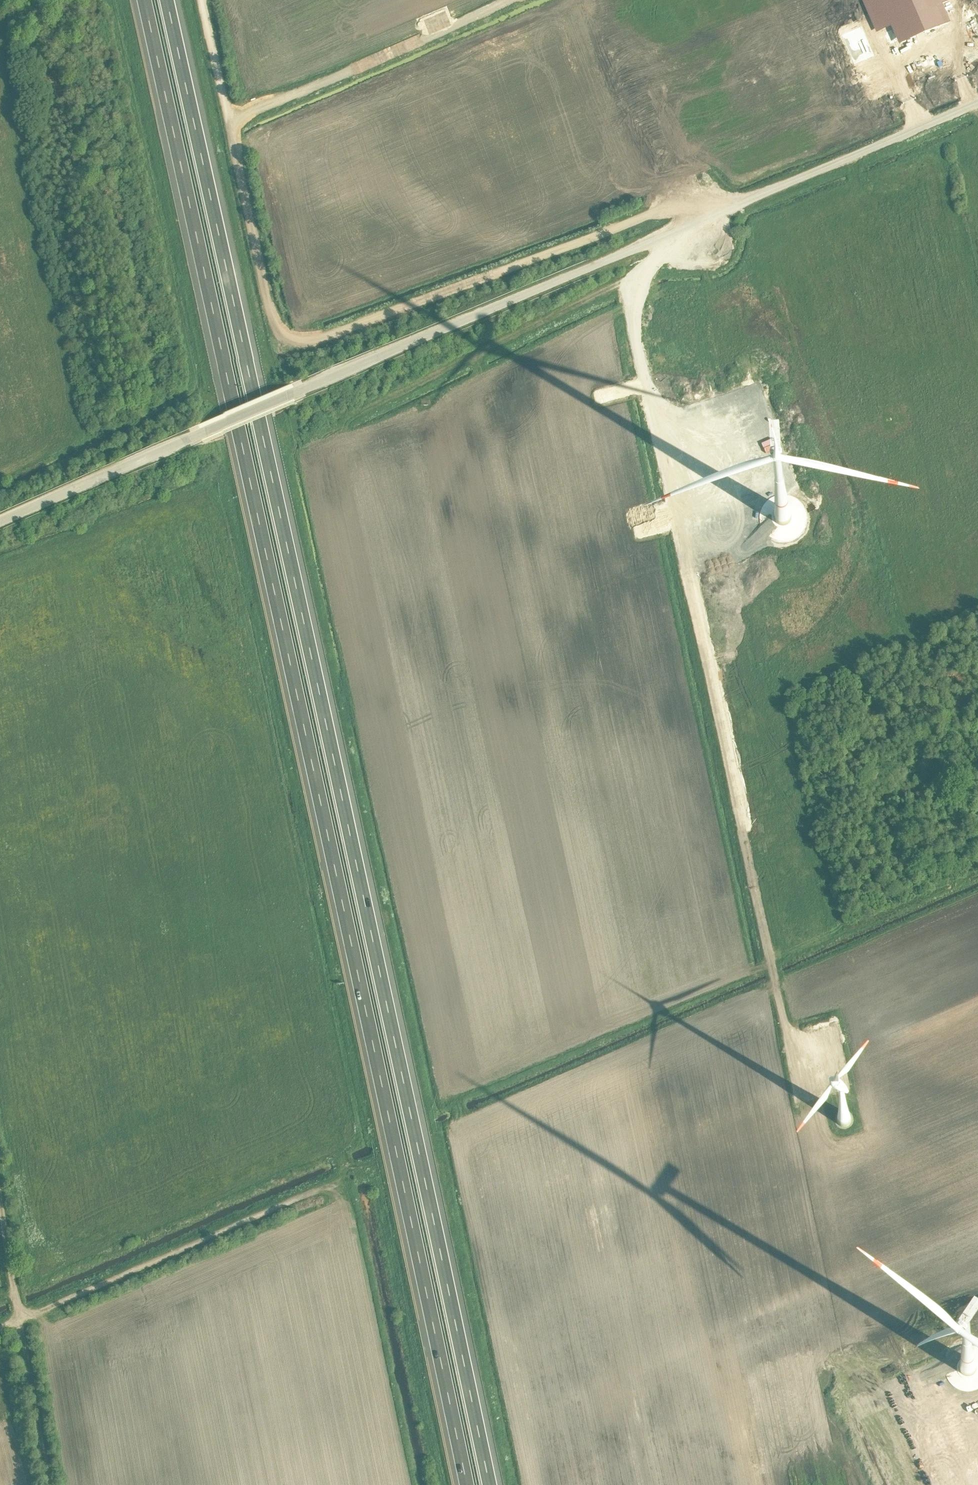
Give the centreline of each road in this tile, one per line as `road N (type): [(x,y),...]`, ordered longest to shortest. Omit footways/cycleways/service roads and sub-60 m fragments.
road 1 (motorway): [(143,0),(466,1484)]
road 2 (motorway): [(489,1484),(166,0)]
road 3 (unclassified): [(977,104),(0,525)]
road 4 (track): [(677,233),(635,279),(631,313),(783,1022)]
road 5 (track): [(733,211),(661,208),(326,336),(299,339),(279,325),(268,301),(205,0)]
road 6 (track): [(232,121),(512,0)]
road 7 (track): [(0,1326),(19,1318),(48,1484)]

